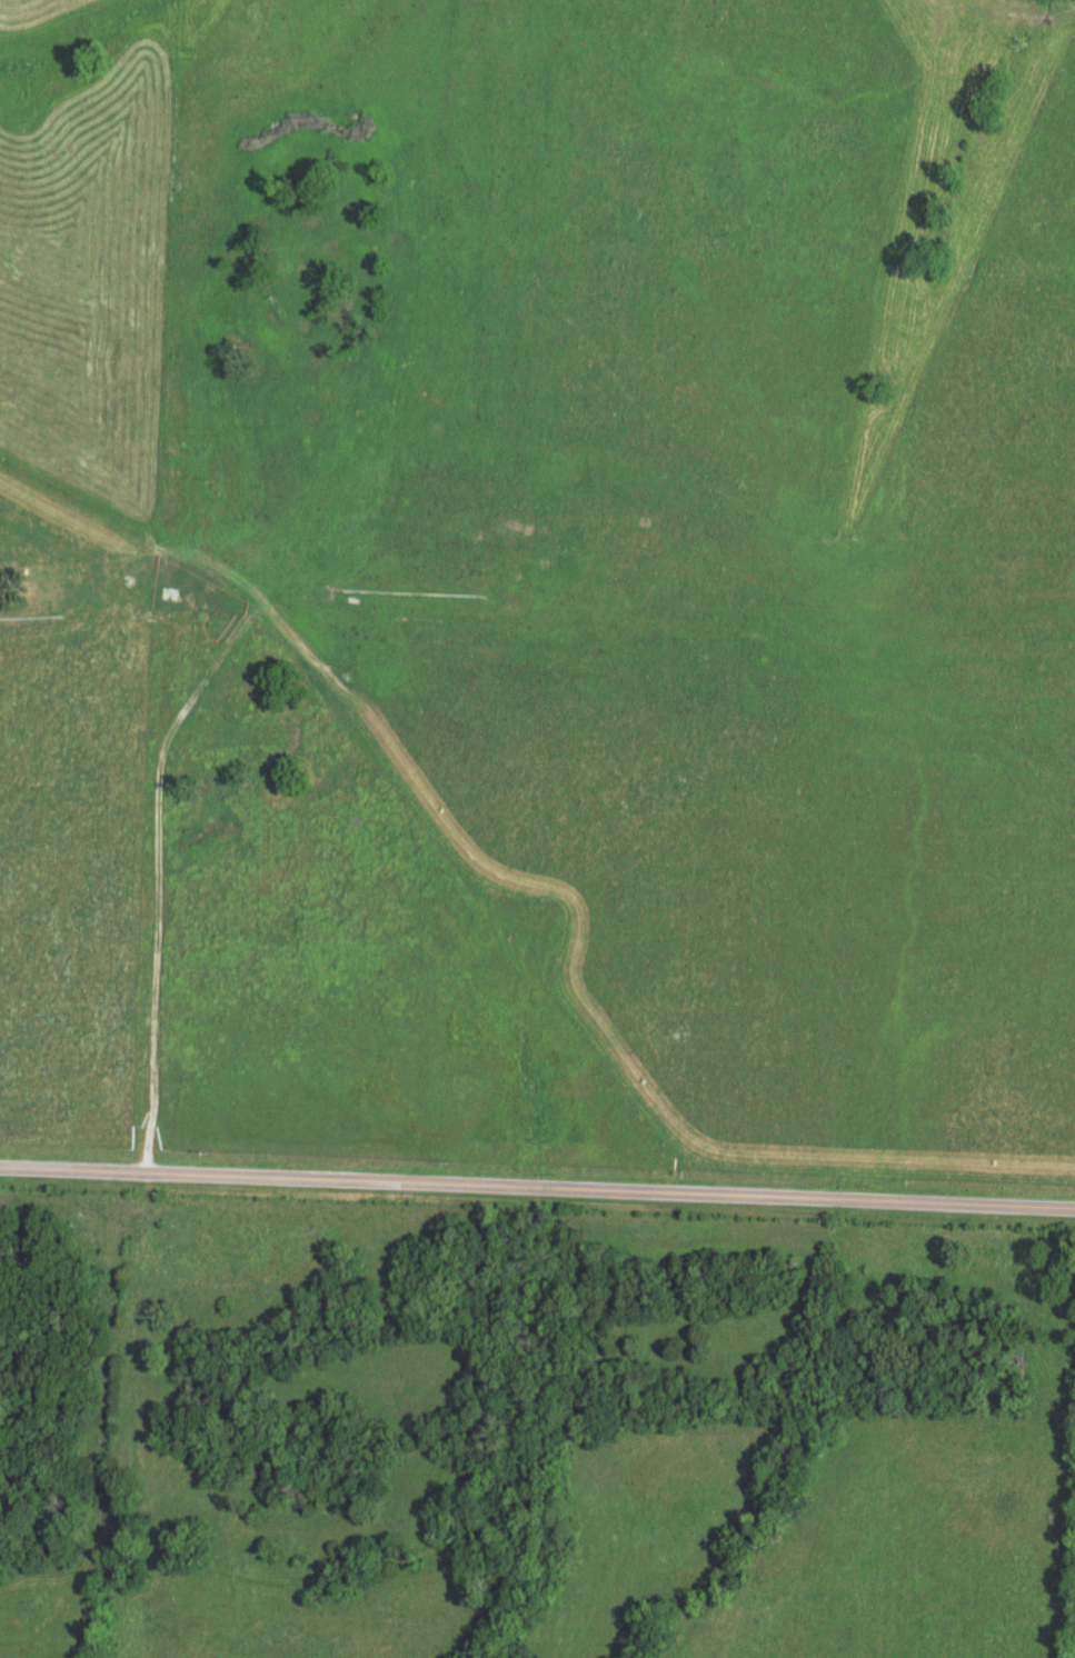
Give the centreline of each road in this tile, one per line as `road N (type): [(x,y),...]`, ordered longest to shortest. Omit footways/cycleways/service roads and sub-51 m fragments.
road 1 (secondary): [(0,1164),(1074,1205)]

